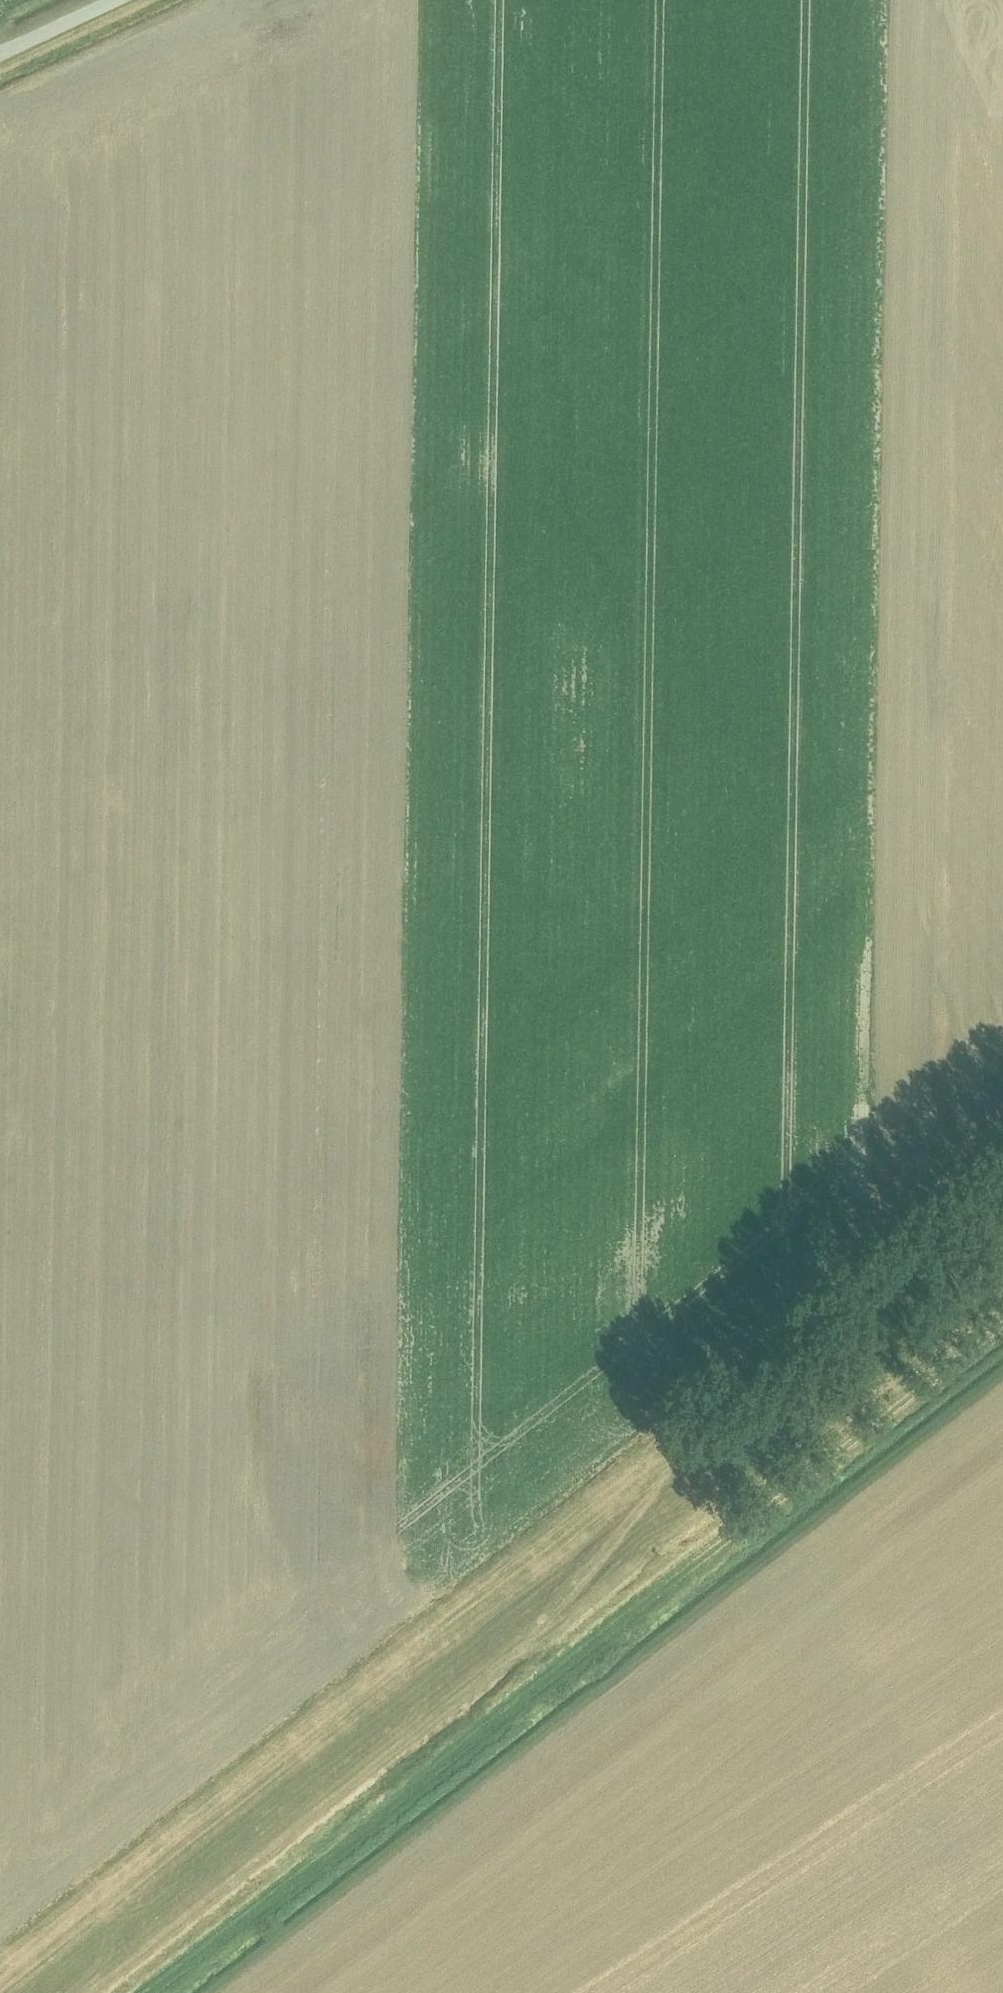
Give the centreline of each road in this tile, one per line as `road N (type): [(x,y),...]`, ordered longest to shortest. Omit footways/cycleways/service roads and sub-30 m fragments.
road 1 (track): [(154,1992),(1002,1325)]
road 2 (unclassified): [(0,57),(120,0)]

